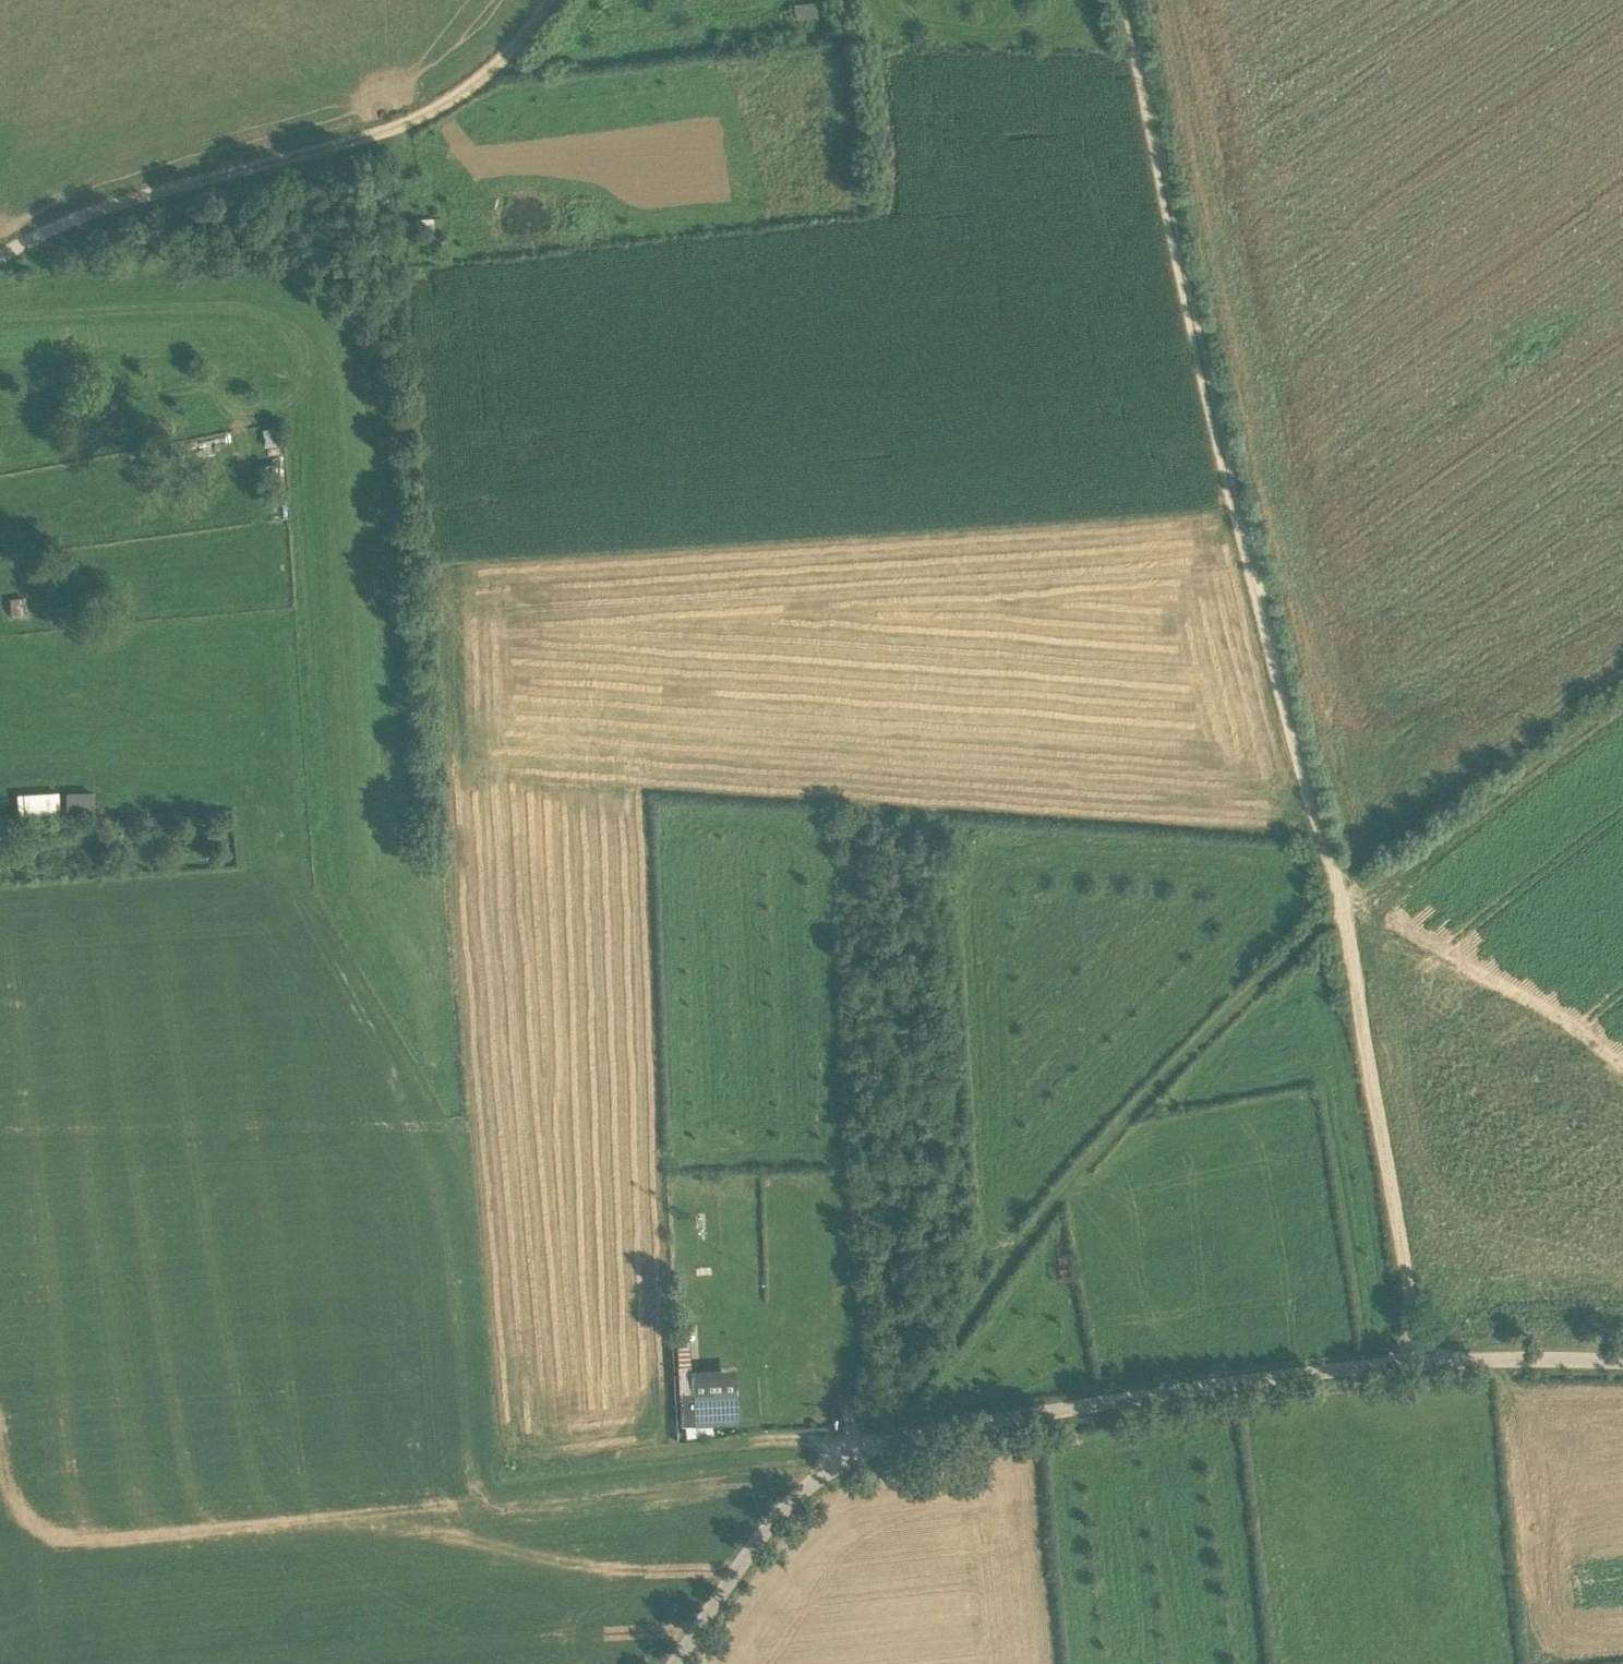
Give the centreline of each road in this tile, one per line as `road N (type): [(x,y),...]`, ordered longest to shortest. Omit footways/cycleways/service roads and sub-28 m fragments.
road 1 (unclassified): [(673,1663),(773,1518),(832,1465),(868,1444),(1360,1368),(1622,1361)]
road 2 (track): [(1125,0),(1234,489),(1339,906)]
road 3 (track): [(868,1444),(894,1395),(1106,1145),(1339,906)]
road 4 (track): [(548,0),(486,77),(409,120),(102,207),(0,258)]
road 5 (track): [(1339,906),(1420,1364)]
road 6 (track): [(693,1445),(806,1436),(829,1441),(844,1457)]

